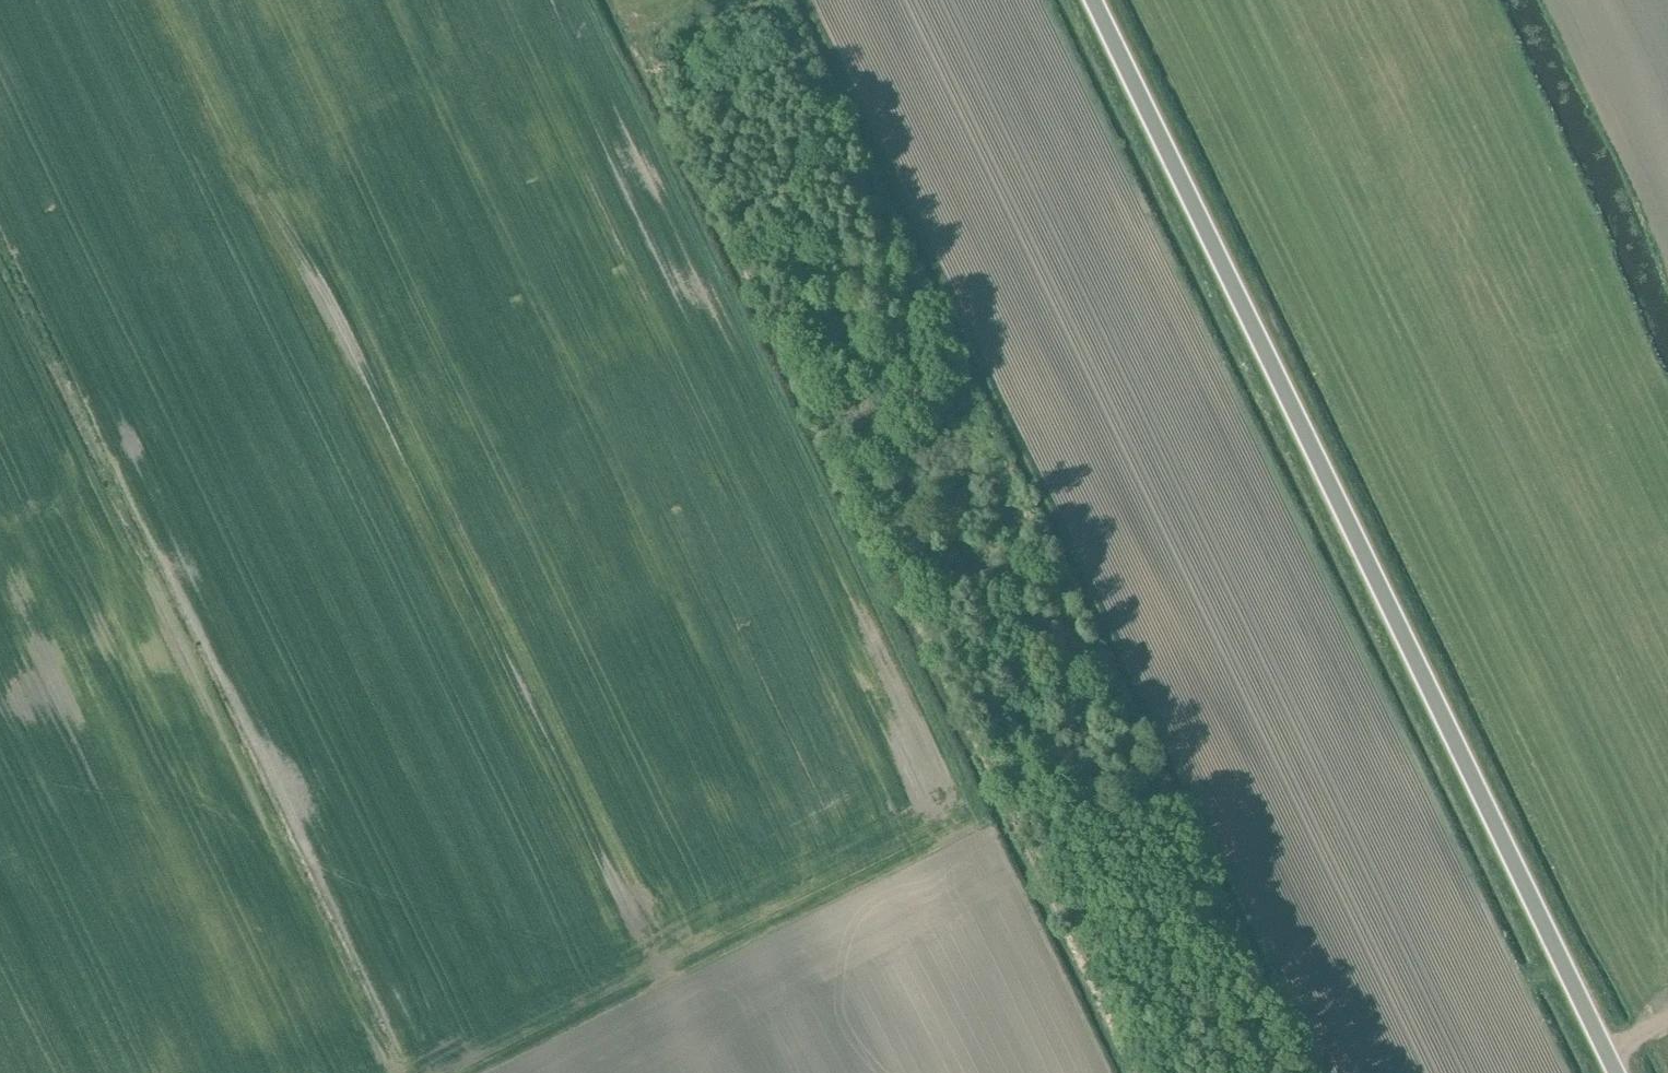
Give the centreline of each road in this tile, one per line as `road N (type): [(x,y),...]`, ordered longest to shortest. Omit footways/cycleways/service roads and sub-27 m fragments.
road 1 (tertiary): [(1608,1072),(1083,0)]

